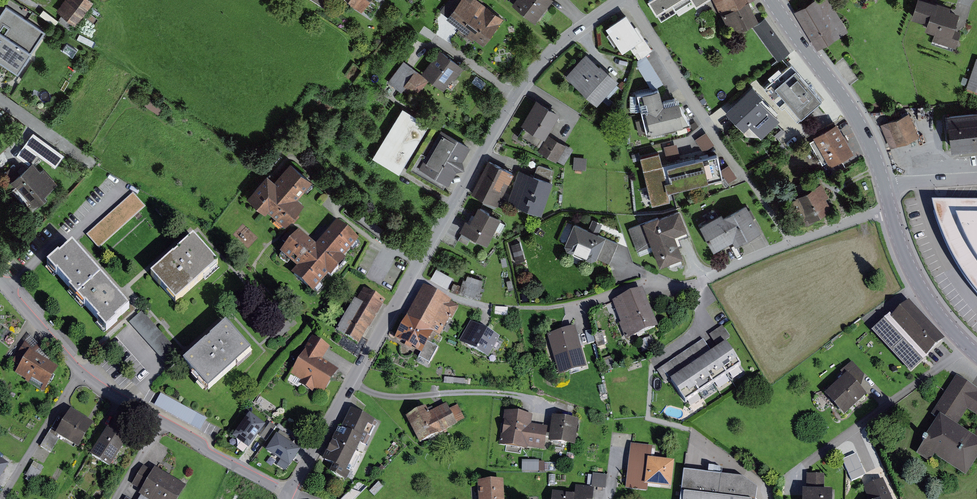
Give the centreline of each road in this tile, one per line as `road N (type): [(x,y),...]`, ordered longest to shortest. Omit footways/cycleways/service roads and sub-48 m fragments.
road 1 (residential): [(291,491),(505,115),(558,46),(620,0)]
road 2 (residential): [(0,276),(84,373),(207,450),(291,491)]
road 3 (residential): [(577,304),(643,285),(683,287),(894,211)]
road 4 (secondary): [(775,0),(852,107),(887,184)]
road 5 (residential): [(630,0),(747,175)]
road 6 (track): [(542,402),(479,392),(387,396),(355,384)]
road 7 (secondary): [(894,211),(921,284),(976,351)]

